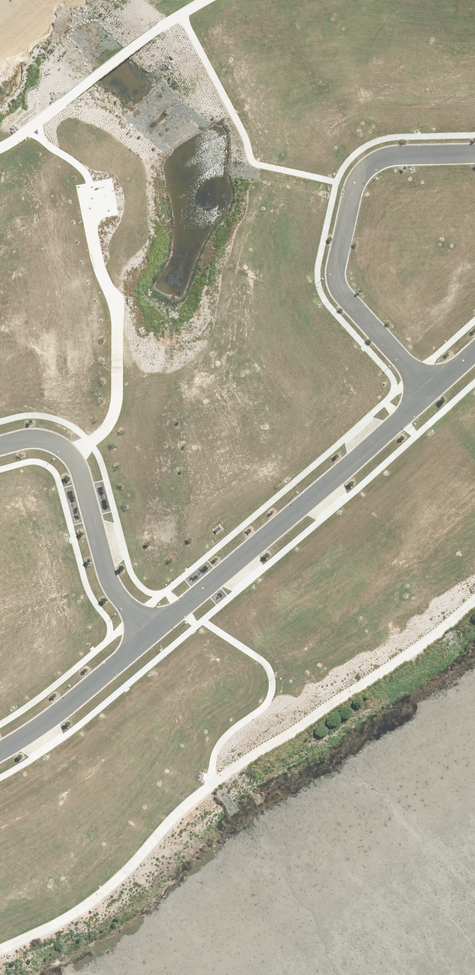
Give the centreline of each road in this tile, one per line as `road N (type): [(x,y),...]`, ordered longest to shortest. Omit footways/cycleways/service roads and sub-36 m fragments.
road 1 (residential): [(431,393),(147,639)]
road 2 (residential): [(431,393),(350,302),(339,266),(366,173),(378,163),(474,158)]
road 3 (residential): [(0,453),(45,446),(71,462),(104,580),(147,639)]
road 4 (residential): [(147,639),(0,754)]

